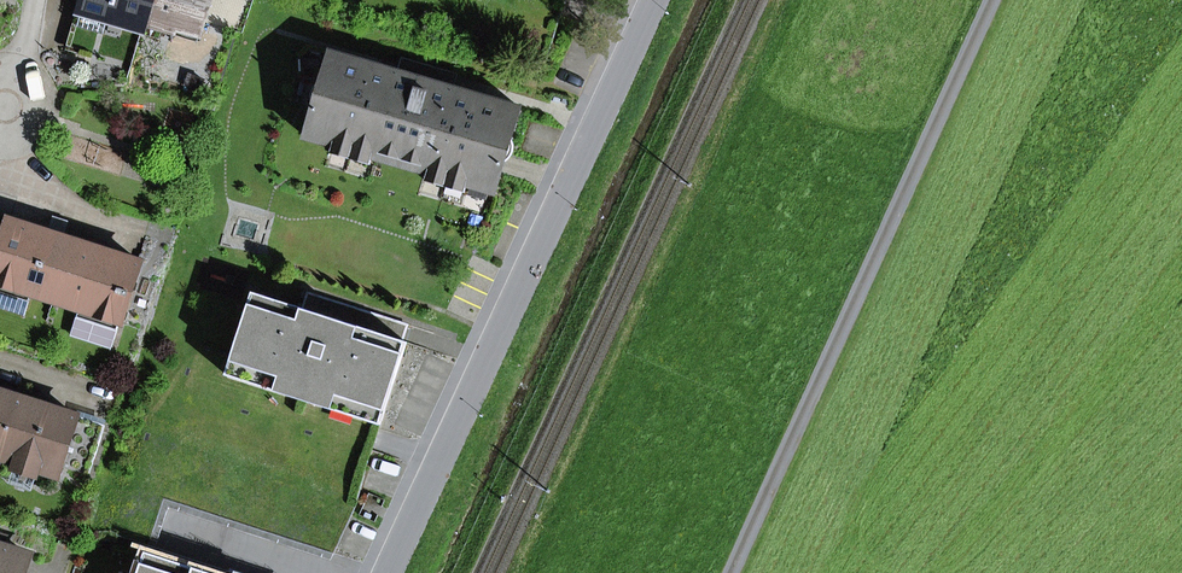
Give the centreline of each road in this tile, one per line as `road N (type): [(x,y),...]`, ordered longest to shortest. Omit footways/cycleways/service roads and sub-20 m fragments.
road 1 (residential): [(653,0),(388,572)]
road 2 (track): [(733,572),(997,0)]

